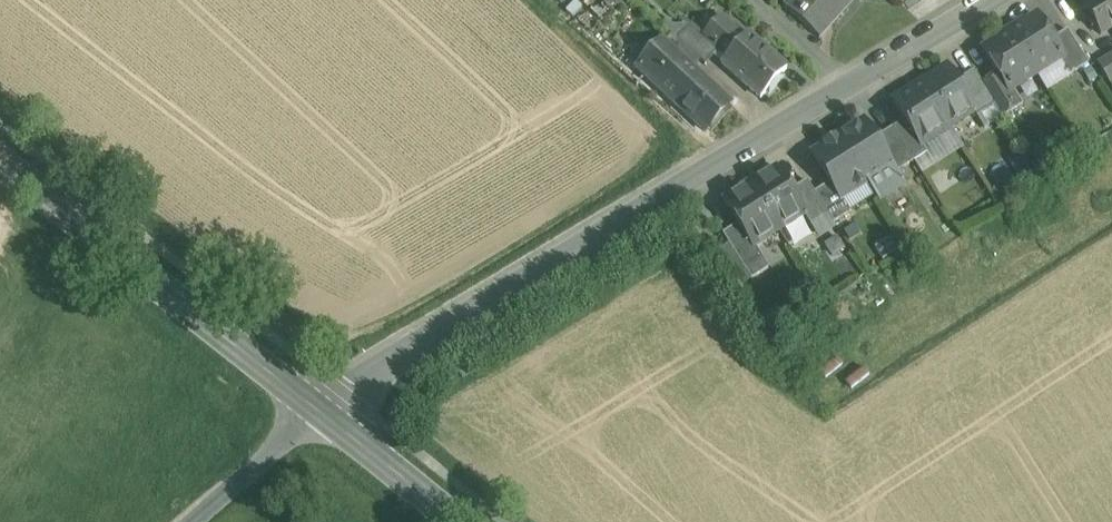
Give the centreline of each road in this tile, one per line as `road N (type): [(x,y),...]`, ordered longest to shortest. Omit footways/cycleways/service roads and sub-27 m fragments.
road 1 (residential): [(984,0),(319,411)]
road 2 (secondary): [(319,411),(0,162)]
road 3 (secondary): [(455,521),(319,411)]
road 4 (unclassified): [(319,411),(190,521)]

